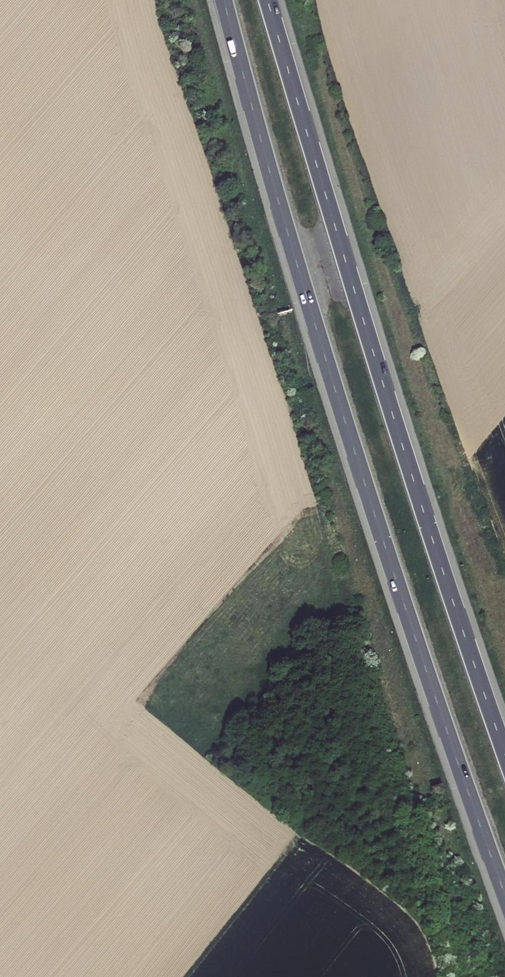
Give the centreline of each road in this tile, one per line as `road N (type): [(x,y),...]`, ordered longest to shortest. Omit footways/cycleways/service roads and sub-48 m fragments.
road 1 (motorway): [(224,0),(340,407),(504,896)]
road 2 (motorway): [(504,754),(267,0)]

